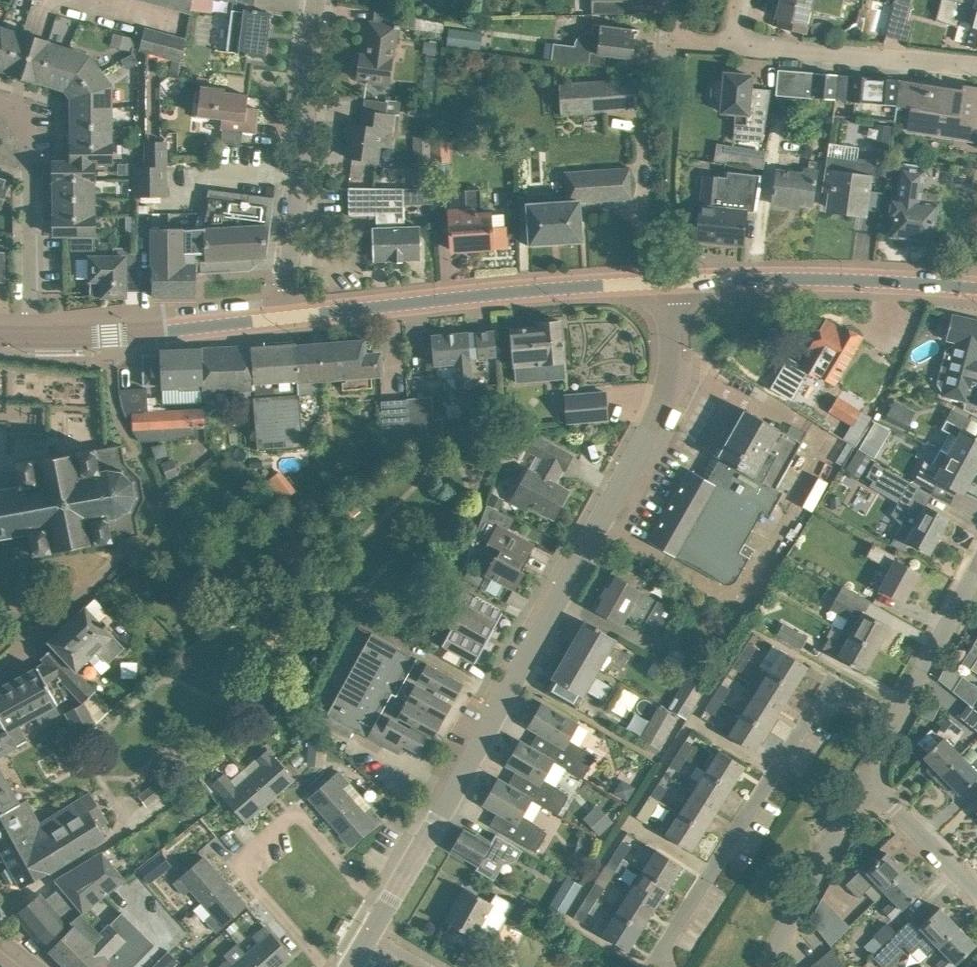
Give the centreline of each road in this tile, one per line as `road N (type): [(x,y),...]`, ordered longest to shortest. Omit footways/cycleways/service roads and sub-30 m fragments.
road 1 (tertiary): [(384,909),(668,399),(672,279)]
road 2 (residential): [(662,966),(655,963),(830,682),(897,718)]
road 3 (secondary): [(283,317),(672,279)]
road 4 (residential): [(327,966),(235,864),(294,811),(384,909)]
road 5 (residential): [(283,317),(314,0)]
road 6 (secondary): [(976,287),(829,278),(672,279)]
road 7 (residential): [(976,65),(725,44)]
road 8 (residential): [(30,338),(29,131),(15,108),(0,103)]
road 9 (residential): [(762,966),(862,780)]
road 10 (secondary): [(110,337),(283,317)]
road 11 (residential): [(897,718),(976,569)]
road 12 (residential): [(976,896),(862,780)]
road 13 (residential): [(0,668),(88,587)]

